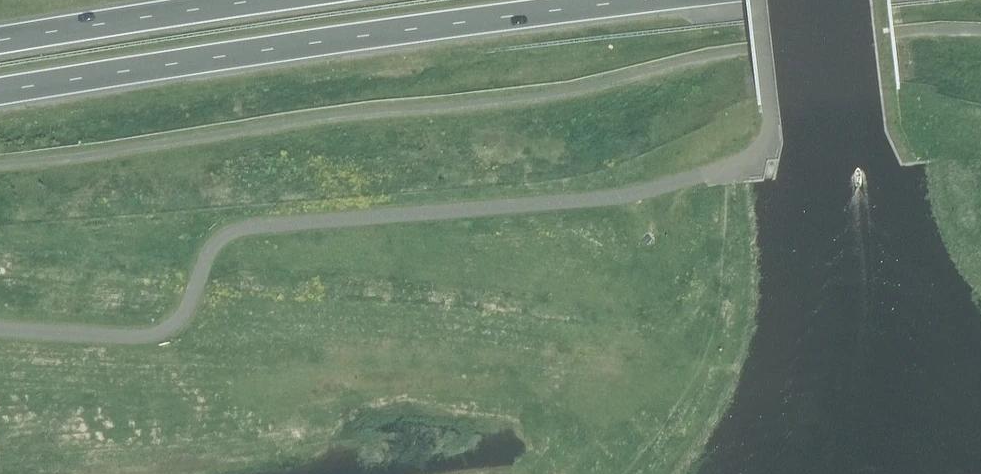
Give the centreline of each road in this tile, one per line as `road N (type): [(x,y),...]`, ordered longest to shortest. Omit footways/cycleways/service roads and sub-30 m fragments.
road 1 (trunk): [(0,94),(636,0)]
road 2 (trunk): [(270,0),(0,43)]

